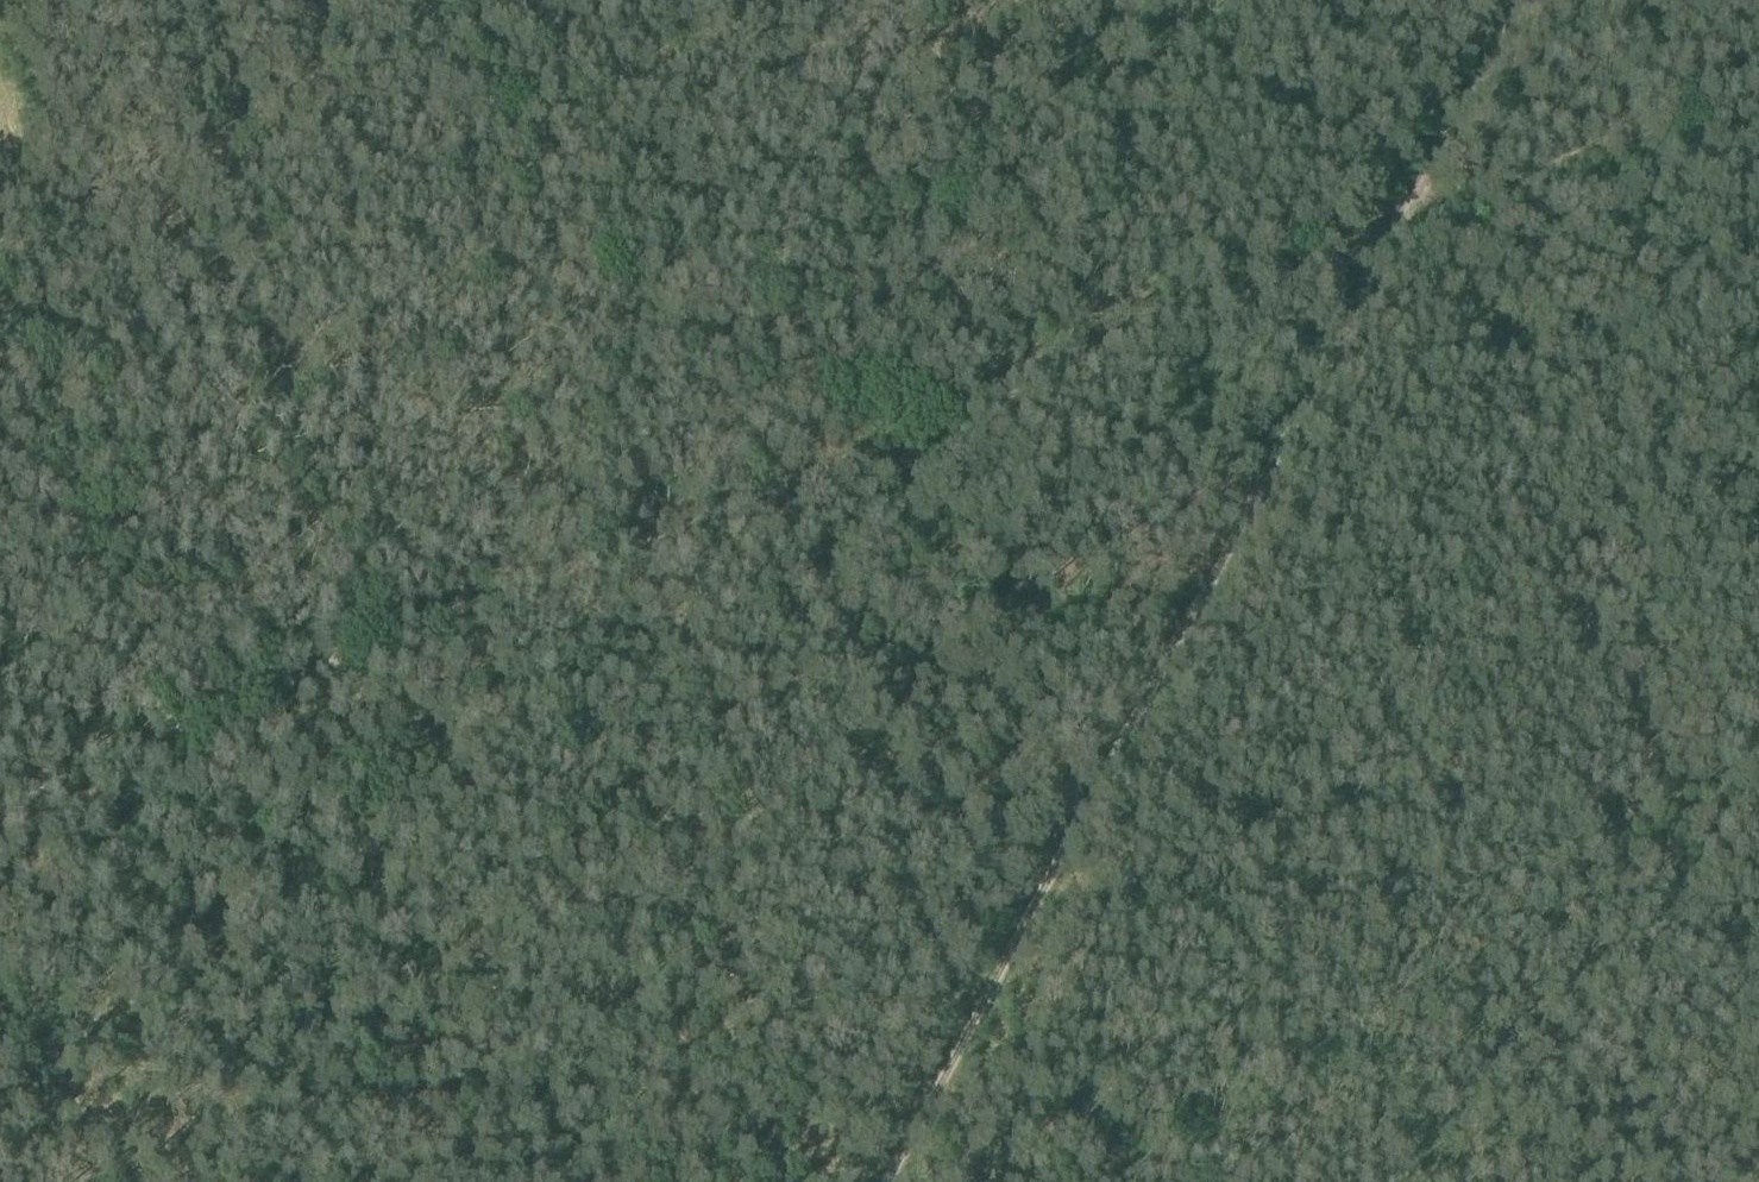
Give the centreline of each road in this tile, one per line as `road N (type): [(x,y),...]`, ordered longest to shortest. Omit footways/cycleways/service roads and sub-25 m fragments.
road 1 (track): [(0,823),(1410,232)]
road 2 (track): [(1410,232),(917,1181)]
road 3 (track): [(1410,232),(1758,93)]
road 4 (track): [(1410,232),(1532,0)]

